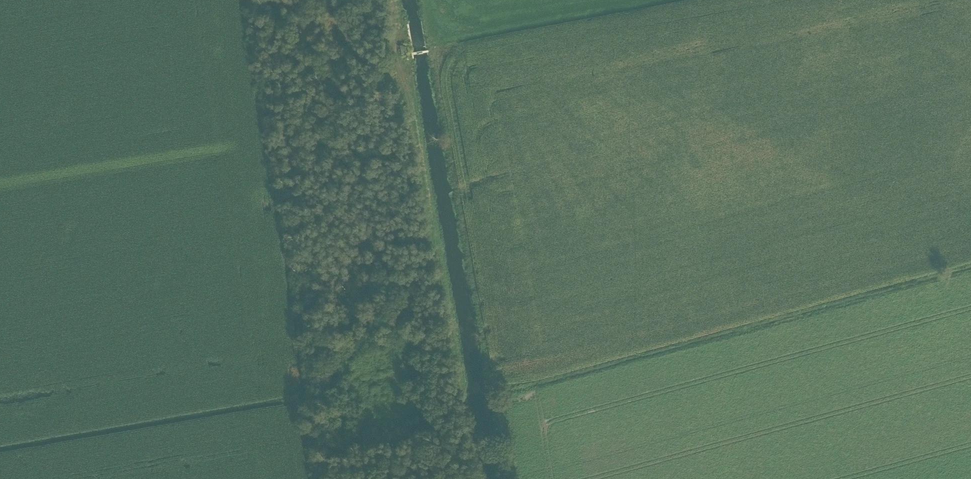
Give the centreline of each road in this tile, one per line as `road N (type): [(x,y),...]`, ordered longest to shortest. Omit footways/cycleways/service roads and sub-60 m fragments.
road 1 (track): [(481,478),(410,80),(398,62),(396,0)]

